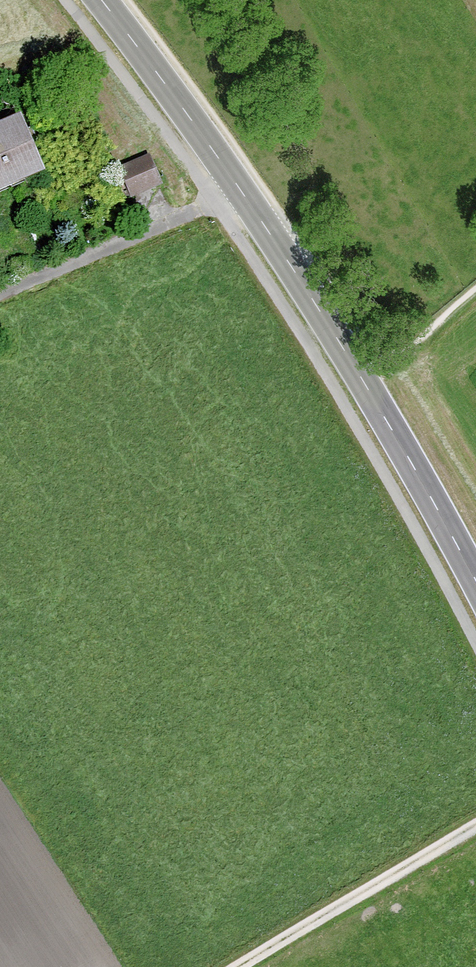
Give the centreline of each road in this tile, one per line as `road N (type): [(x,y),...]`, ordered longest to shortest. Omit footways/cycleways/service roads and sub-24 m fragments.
road 1 (secondary): [(100,0),(175,97),(360,375),(475,583)]
road 2 (track): [(475,829),(237,966)]
road 3 (track): [(360,375),(475,287)]

